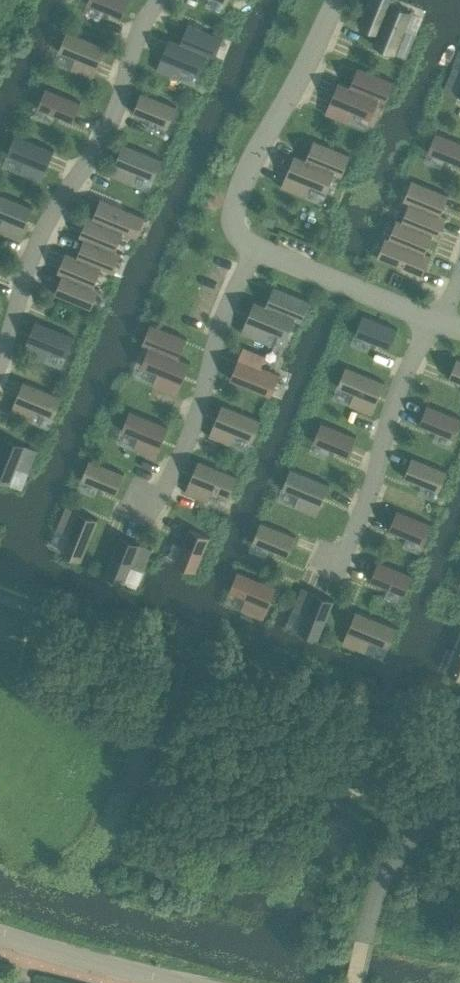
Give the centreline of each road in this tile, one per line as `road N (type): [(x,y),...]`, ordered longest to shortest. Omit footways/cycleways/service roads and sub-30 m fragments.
road 1 (tertiary): [(183,982),(0,937)]

